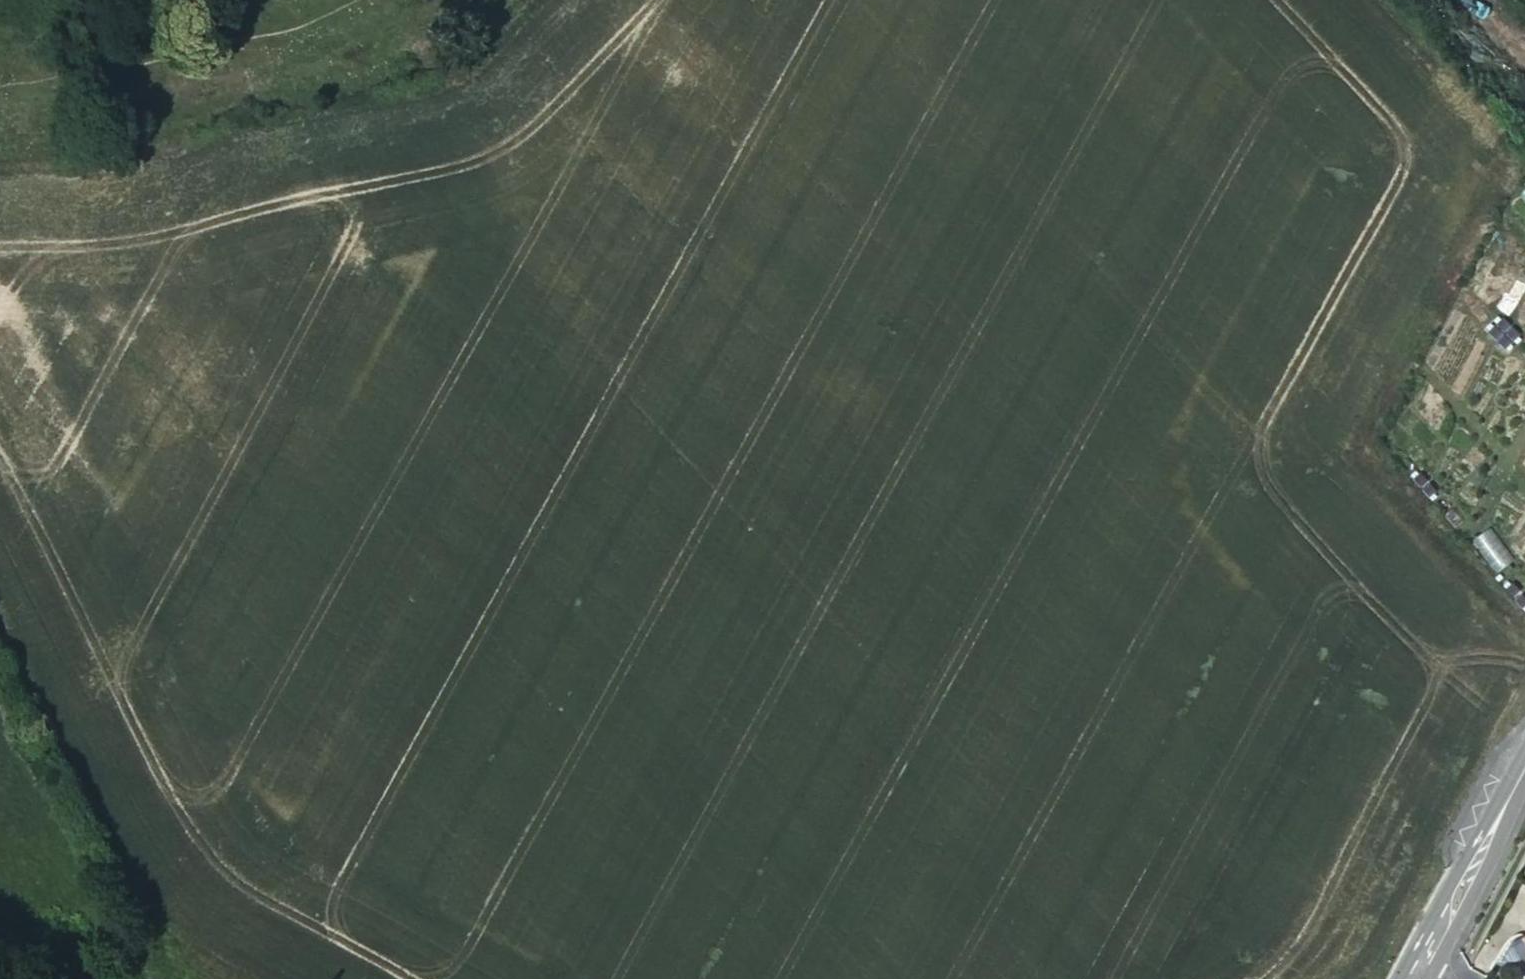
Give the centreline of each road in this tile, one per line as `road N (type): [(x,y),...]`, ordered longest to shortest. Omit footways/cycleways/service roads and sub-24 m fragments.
road 1 (tertiary): [(1524,766),(1418,965)]

